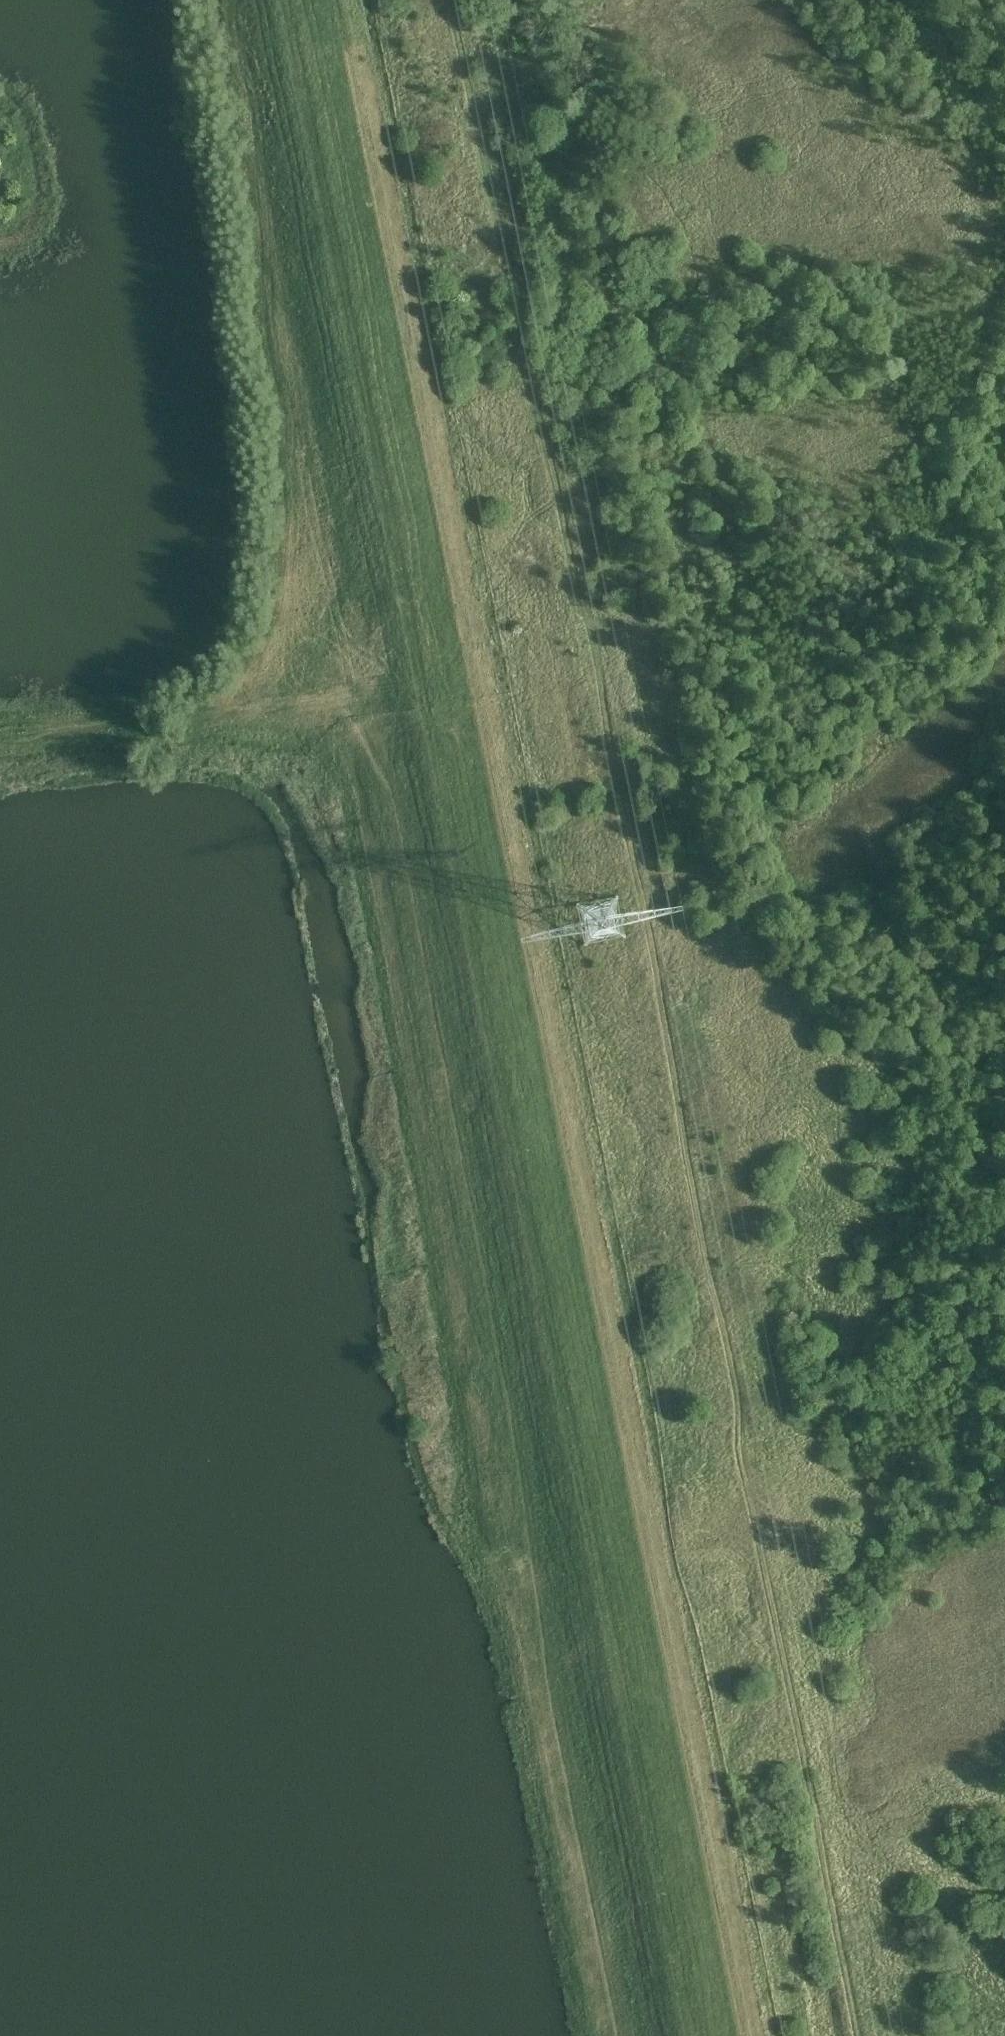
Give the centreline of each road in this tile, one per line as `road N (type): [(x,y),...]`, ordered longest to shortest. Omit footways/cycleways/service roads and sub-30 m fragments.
road 1 (track): [(859,2035),(742,1467),(733,1368),(685,1151),(592,642),(523,353),(517,275),(447,0)]

